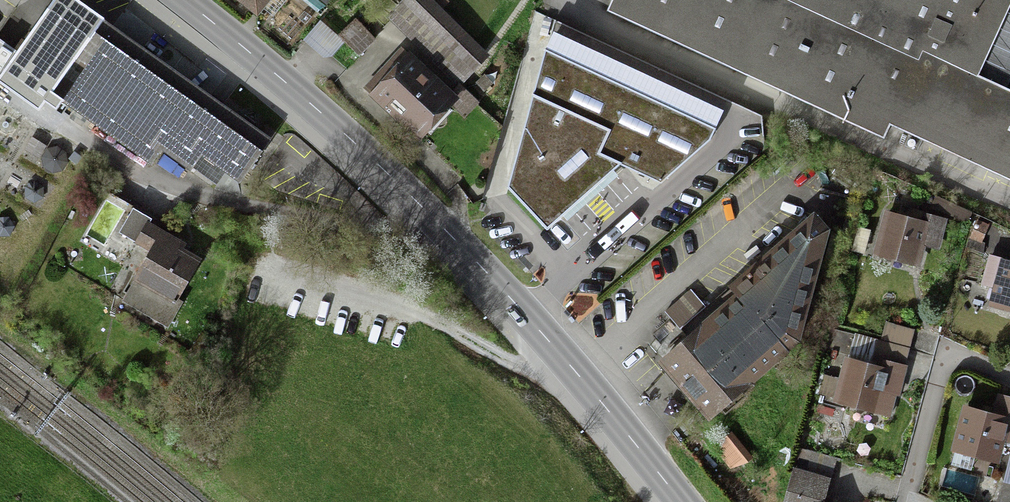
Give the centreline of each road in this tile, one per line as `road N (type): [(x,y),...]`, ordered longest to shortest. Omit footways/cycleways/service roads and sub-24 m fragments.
road 1 (primary): [(182,0),(416,199),(574,372),(672,501)]
road 2 (residential): [(1009,385),(956,363),(939,372),(903,501)]

